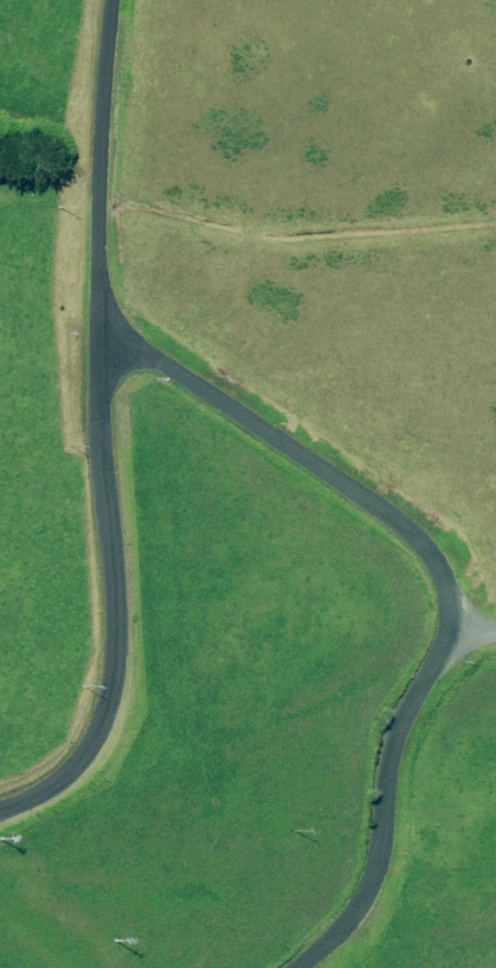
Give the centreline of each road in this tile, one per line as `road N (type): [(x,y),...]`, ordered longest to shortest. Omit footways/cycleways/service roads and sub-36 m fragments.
road 1 (unclassified): [(0,809),(77,775),(110,721),(126,618),(109,336)]
road 2 (unclassified): [(446,635),(454,601),(446,572),(424,546),(109,336)]
road 3 (unclassified): [(306,967),(374,892),(396,741),(446,635)]
road 4 (unclassified): [(109,336),(101,277),(101,0)]

